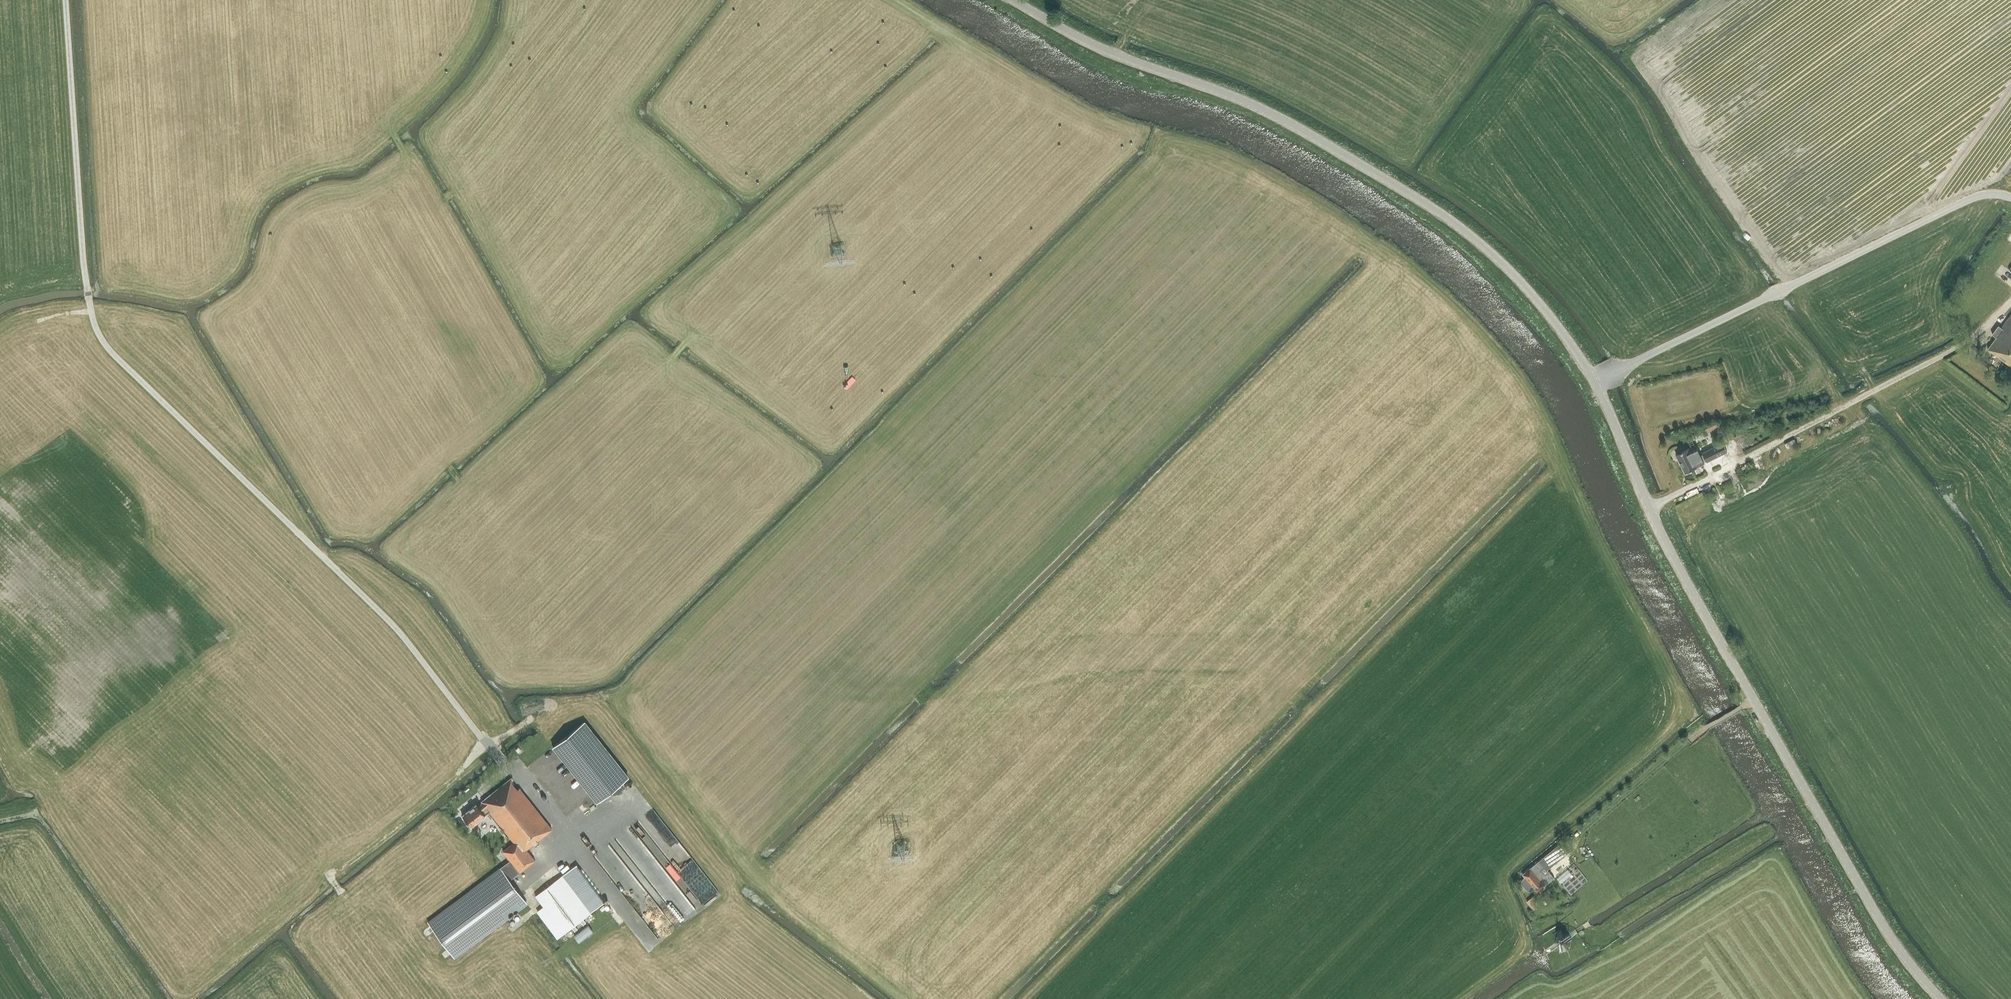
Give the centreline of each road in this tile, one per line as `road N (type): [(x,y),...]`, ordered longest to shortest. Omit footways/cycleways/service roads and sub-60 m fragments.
road 1 (tertiary): [(1941,998),(1879,919),(1685,579),(1593,380),(1525,287),(1454,223),(1316,138),(1228,94),(1094,45),(1015,0)]
road 2 (track): [(1690,740),(1582,833)]

